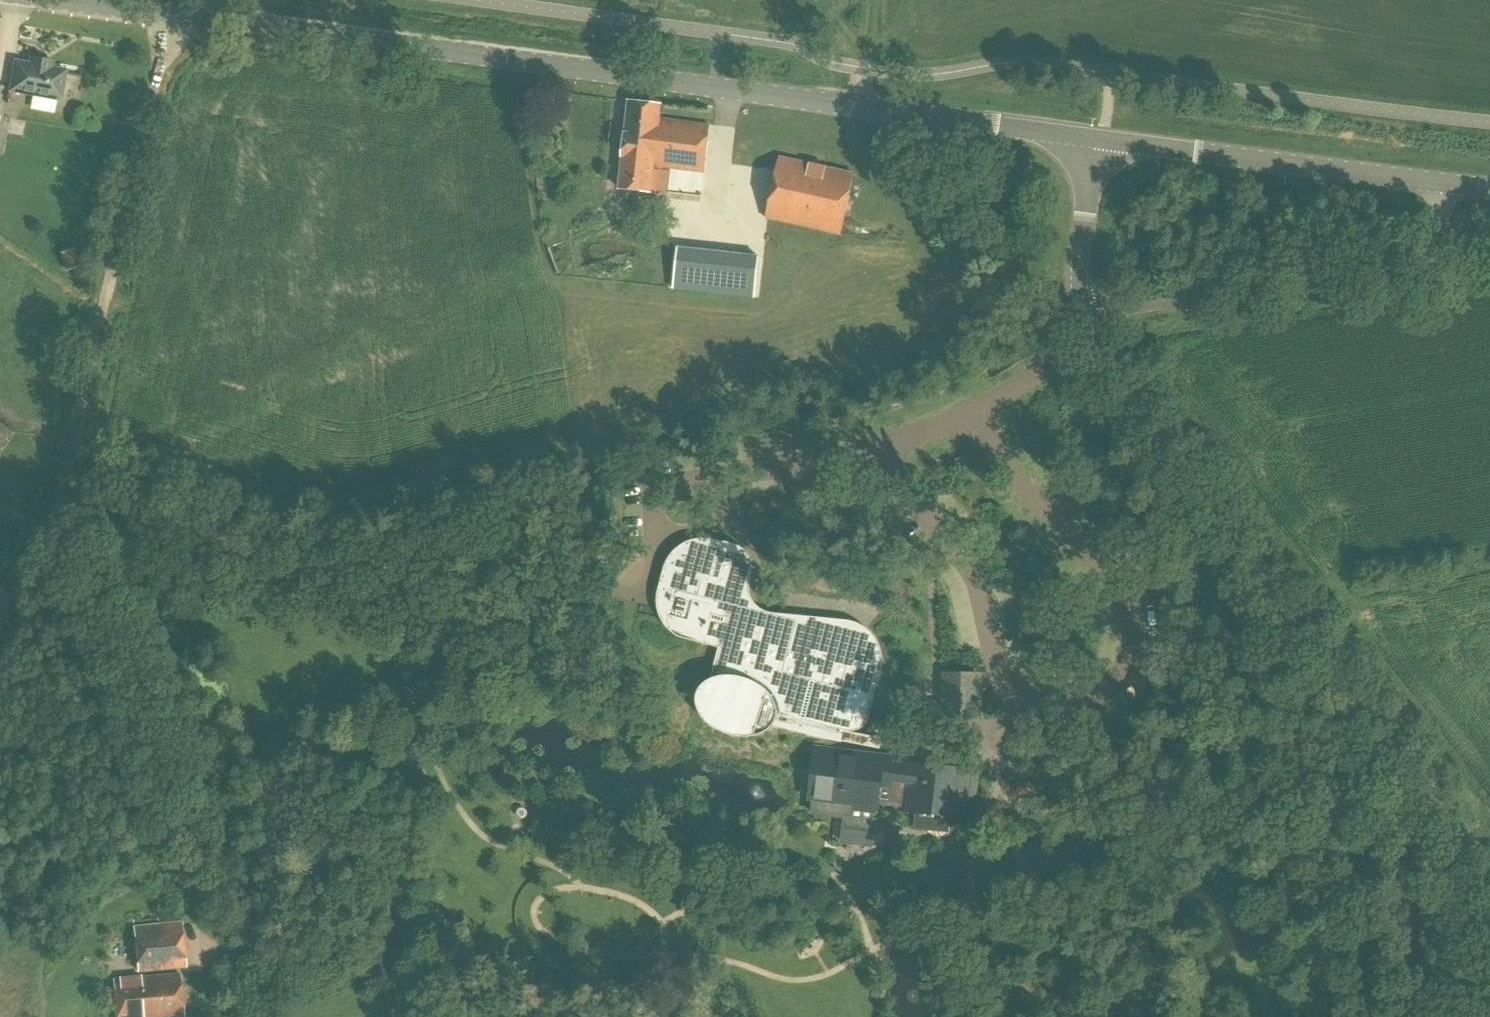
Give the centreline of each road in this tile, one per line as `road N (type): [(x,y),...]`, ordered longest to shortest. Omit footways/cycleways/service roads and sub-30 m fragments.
road 1 (secondary): [(1101,143),(39,0)]
road 2 (secondary): [(1489,861),(1112,368),(1086,315)]
road 3 (unclassified): [(1086,315),(1415,257),(1448,229),(1447,186)]
road 4 (secondary): [(1447,186),(1101,143)]
road 5 (secondary): [(1086,315),(1082,272),(1101,143)]

